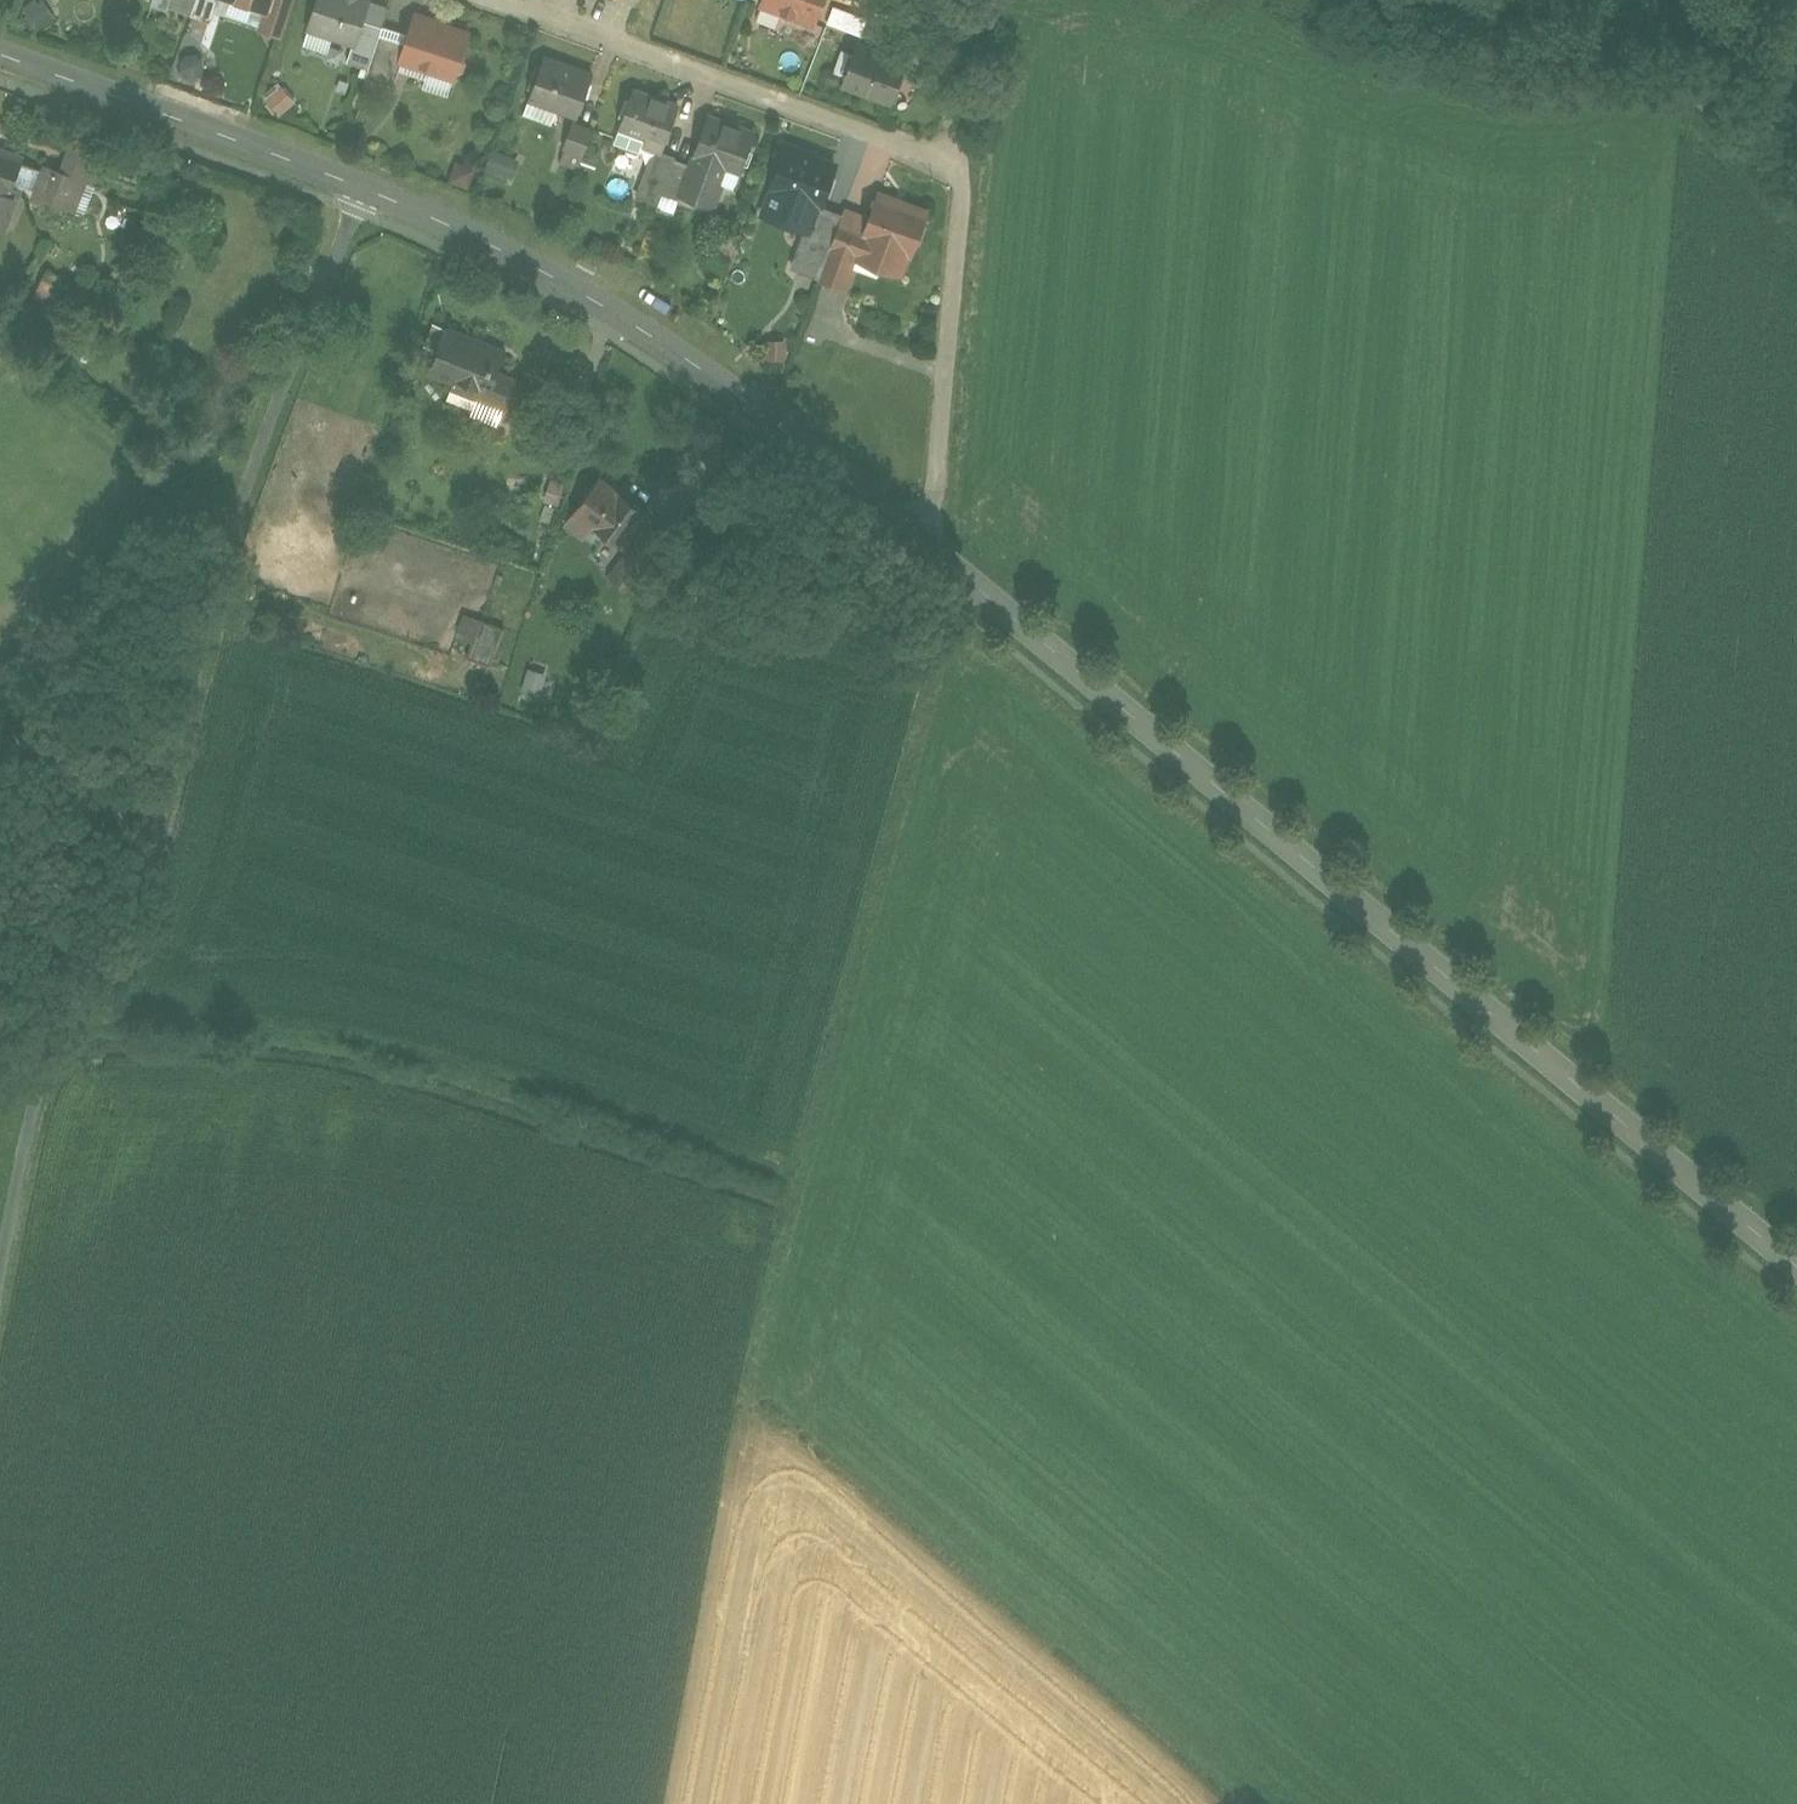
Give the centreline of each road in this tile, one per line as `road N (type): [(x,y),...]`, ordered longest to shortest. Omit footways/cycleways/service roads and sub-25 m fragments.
road 1 (tertiary): [(922,543),(1796,1271)]
road 2 (residential): [(0,1241),(55,1001),(360,186)]
road 3 (tertiary): [(360,186),(490,245),(641,330),(745,399),(922,543)]
road 4 (residential): [(503,0),(957,165)]
road 5 (tertiary): [(0,54),(360,186)]
road 6 (residential): [(922,543),(946,372),(957,165)]
road 7 (residential): [(957,165),(912,0)]

